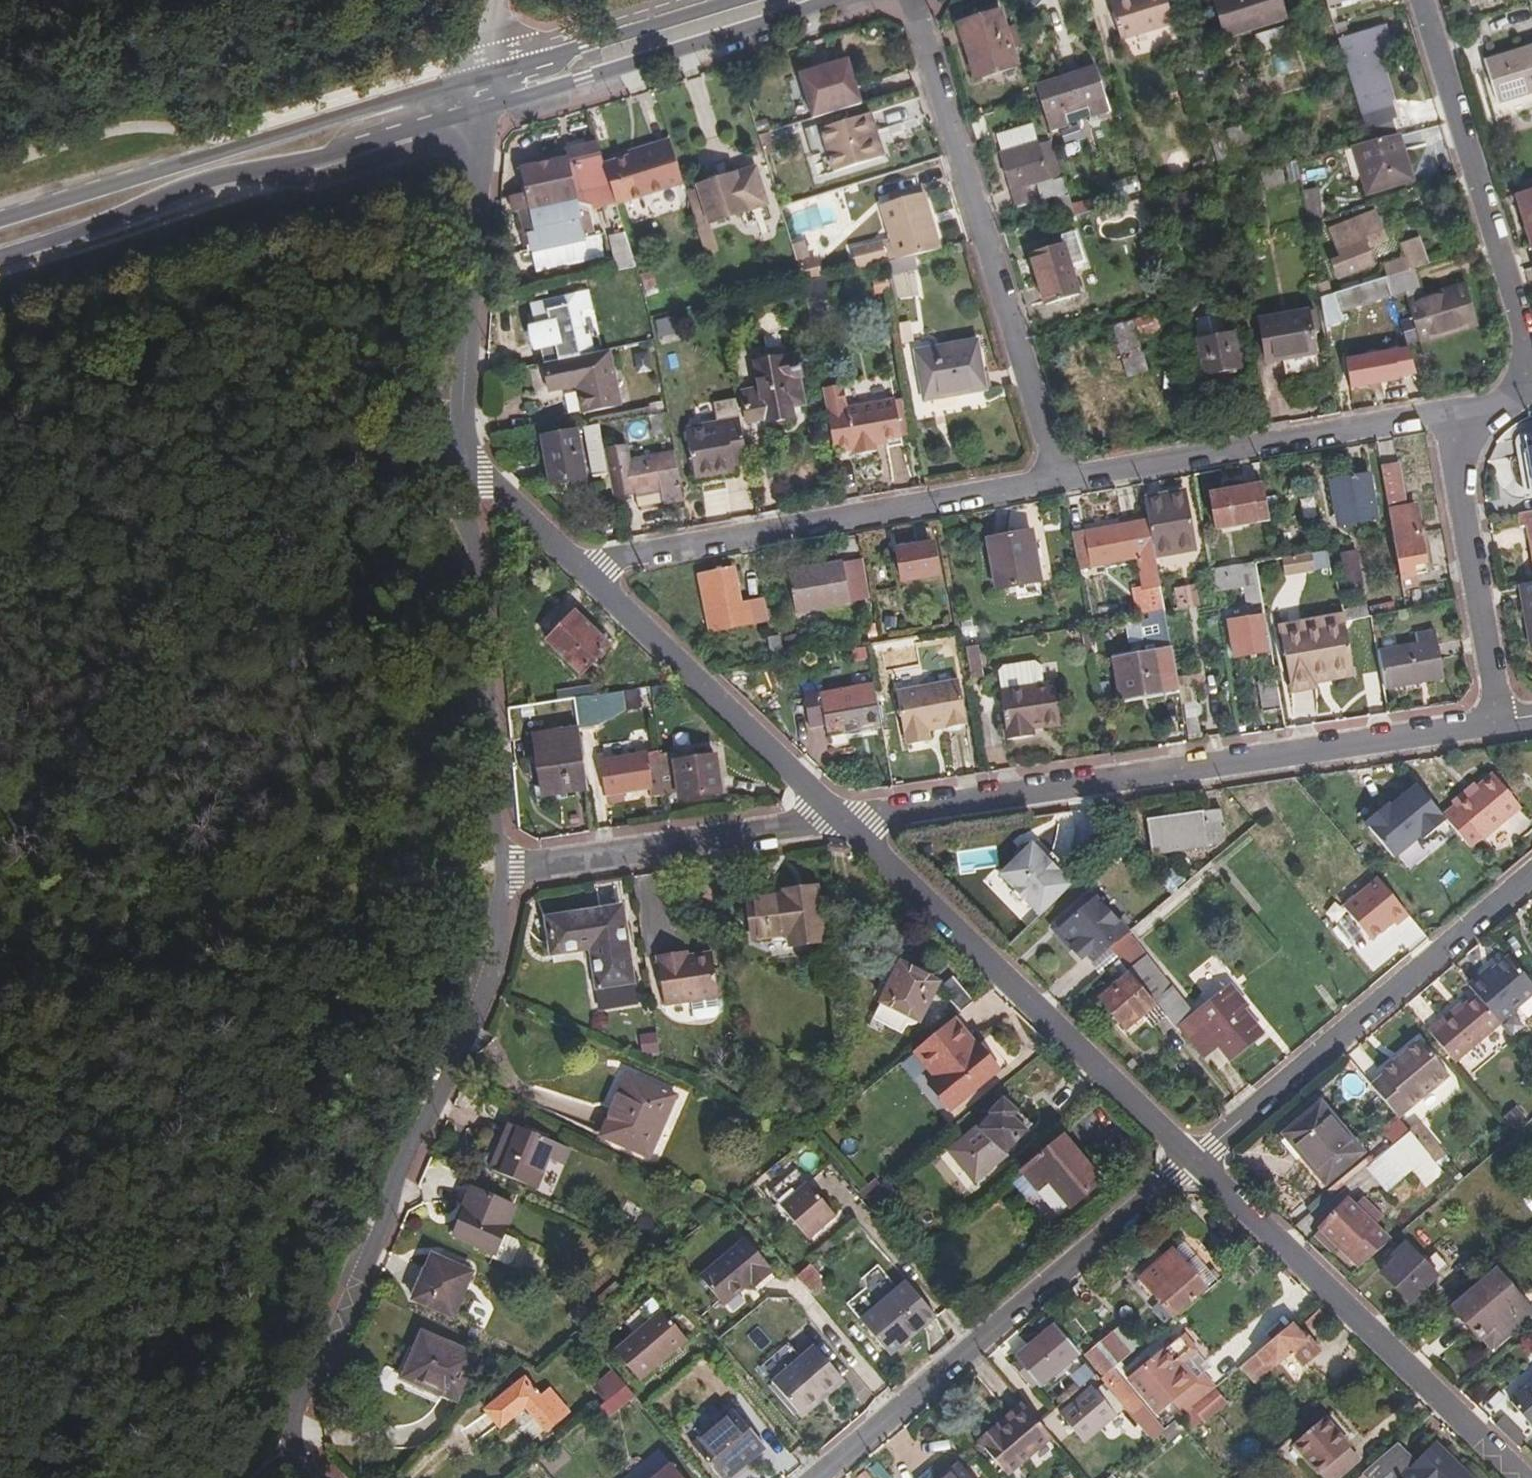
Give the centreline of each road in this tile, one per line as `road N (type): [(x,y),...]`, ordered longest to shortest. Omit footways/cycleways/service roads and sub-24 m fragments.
road 1 (unclassified): [(849,822),(1499,723)]
road 2 (unclassified): [(501,868),(486,966),(295,1413),(291,1440),(313,1477)]
road 3 (secondary): [(486,75),(0,220)]
road 4 (residential): [(1054,480),(906,0)]
road 5 (secondary): [(0,259),(197,184),(478,110)]
road 6 (unclassified): [(815,1477),(1194,1157)]
road 7 (residential): [(1194,1157),(849,822)]
road 8 (residential): [(1054,480),(584,564)]
road 9 (residential): [(1524,1477),(1194,1157)]
road 10 (unclassified): [(1194,1157),(1531,871)]
road 11 (unclassified): [(464,456),(501,868)]
road 12 (residential): [(1444,416),(1054,480)]
road 13 (residential): [(1531,377),(1416,0)]
road 14 (residential): [(849,822),(584,564)]
road 15 (secondary): [(478,110),(822,0)]
road 16 (unclassified): [(501,868),(849,822)]
road 17 (unclassified): [(464,456),(478,110)]
road 18 (residential): [(1444,416),(1499,723)]
road 19 (secondary): [(741,0),(486,75)]
road 20 (residential): [(584,564),(464,456)]

